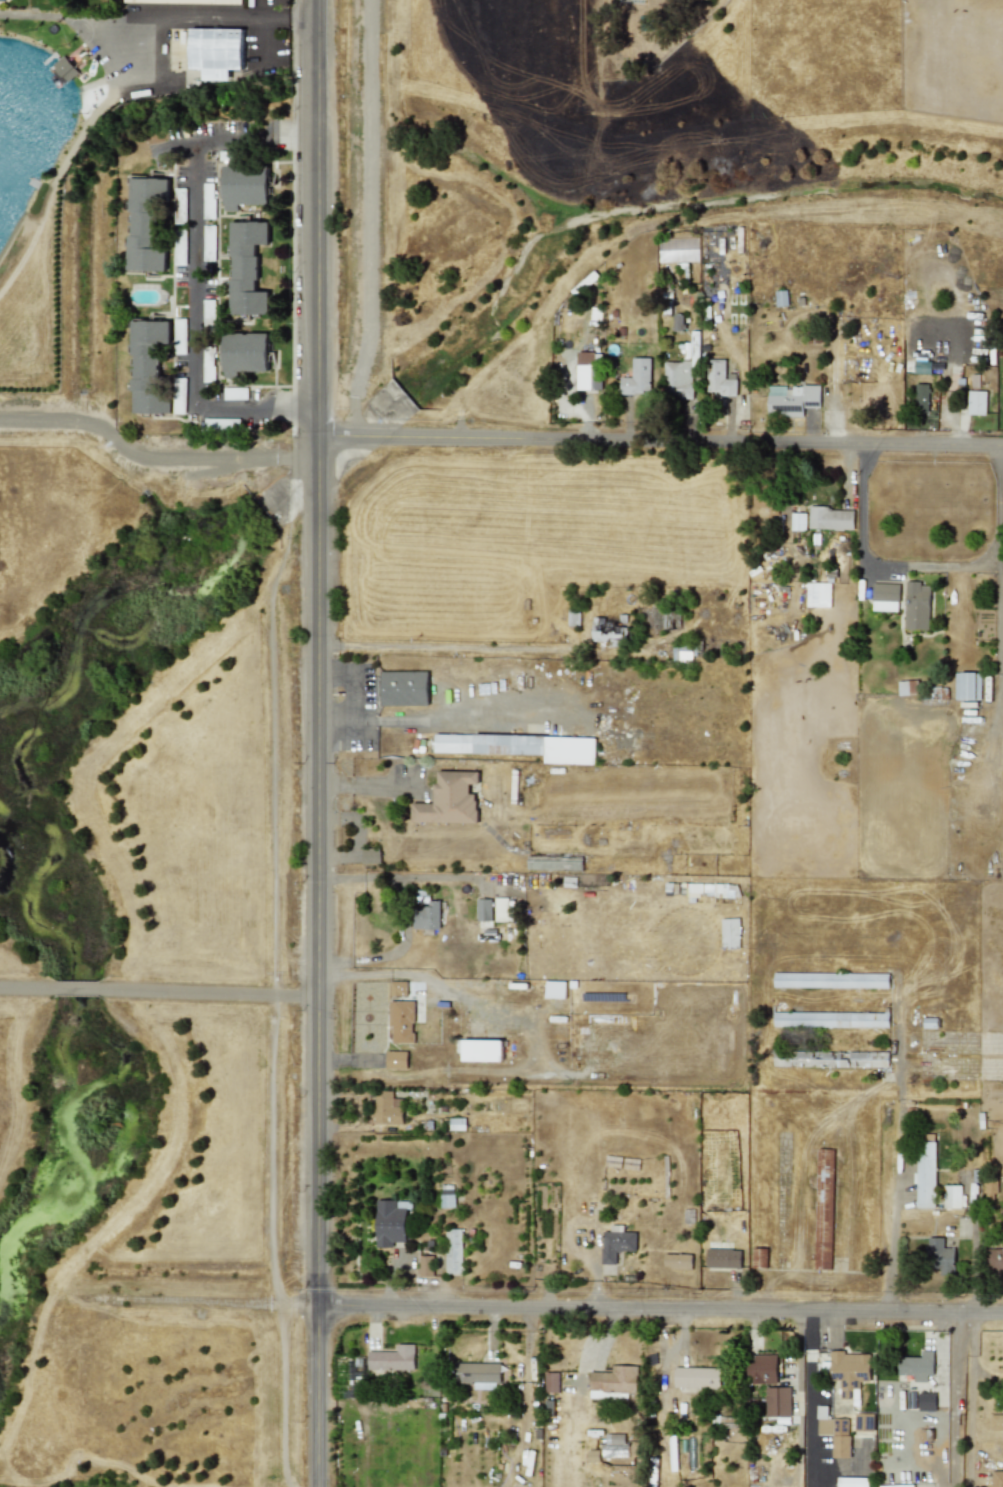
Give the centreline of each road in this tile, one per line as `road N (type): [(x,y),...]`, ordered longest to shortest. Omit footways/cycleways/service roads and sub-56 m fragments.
road 1 (tertiary): [(320,1486),(316,0)]
road 2 (residential): [(228,1299),(1002,1311)]
road 3 (residential): [(314,437),(1002,444)]

